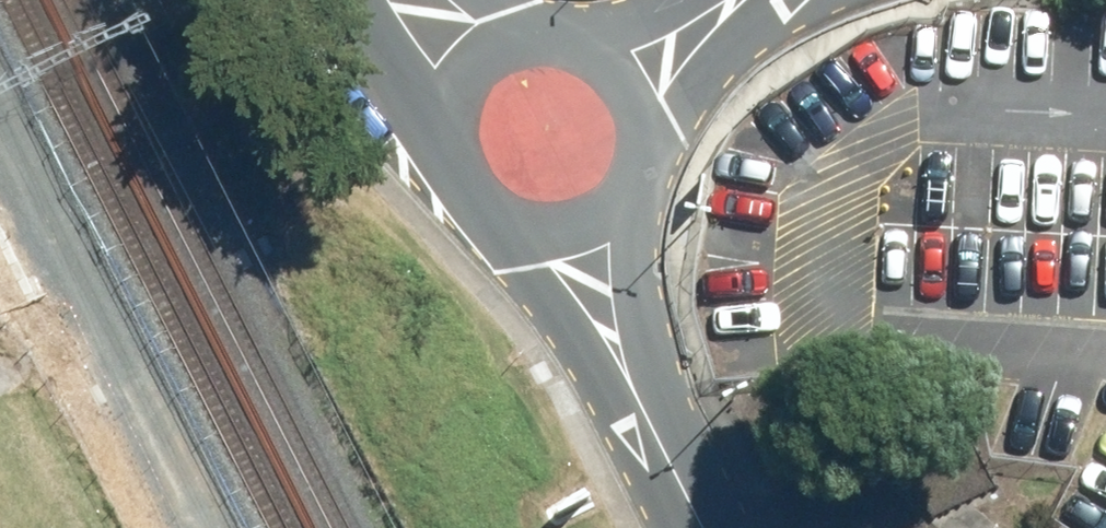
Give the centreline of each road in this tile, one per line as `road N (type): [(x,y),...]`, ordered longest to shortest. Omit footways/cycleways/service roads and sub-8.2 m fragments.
road 1 (secondary): [(717,527),(630,363),(568,219)]
road 2 (secondary): [(532,28),(592,34),(618,50),(649,103),(641,165),(622,191),(568,219)]
road 3 (secondary): [(460,149),(393,68),(354,0)]
road 4 (secondary): [(460,149),(456,111),(464,82),(504,39),(532,28)]
road 5 (secondary): [(568,219),(509,210),(485,193),(460,149)]

